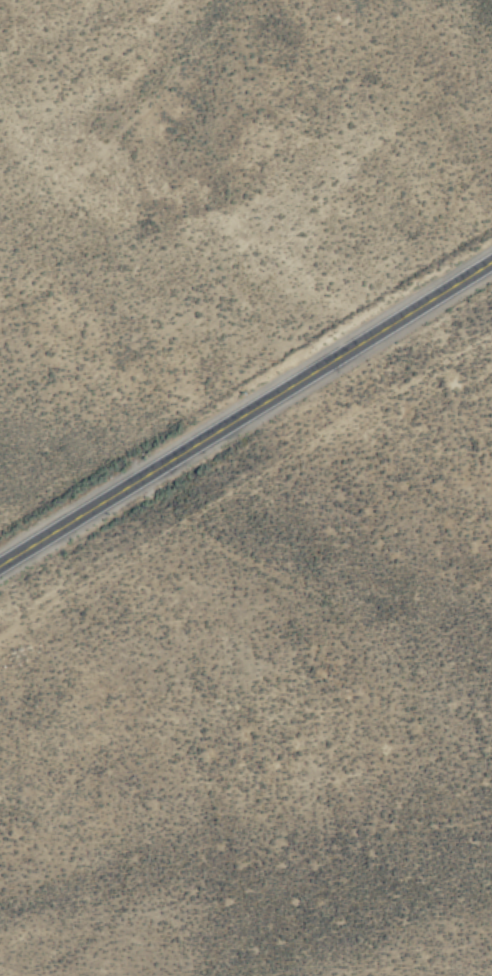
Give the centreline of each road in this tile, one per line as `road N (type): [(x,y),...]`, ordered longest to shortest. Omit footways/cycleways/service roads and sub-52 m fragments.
road 1 (primary): [(0,564),(491,260)]

